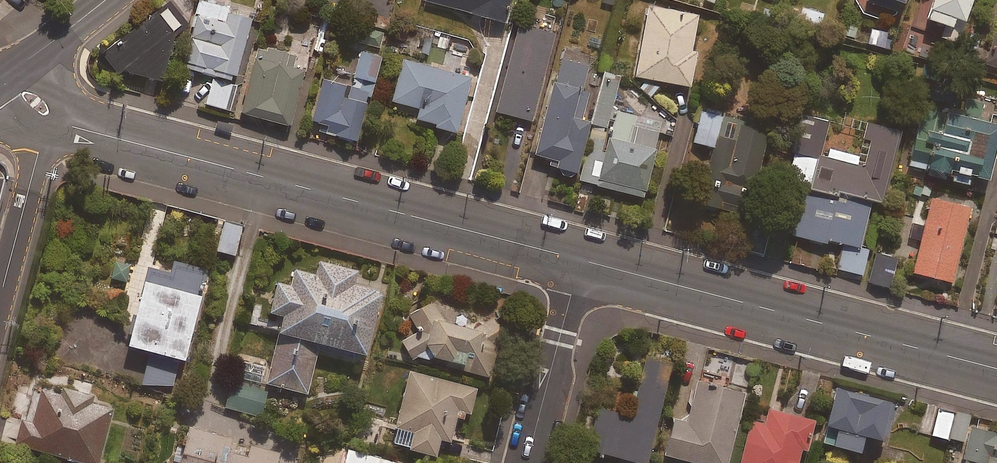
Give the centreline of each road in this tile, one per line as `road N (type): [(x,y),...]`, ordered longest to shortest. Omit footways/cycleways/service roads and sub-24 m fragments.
road 1 (tertiary): [(77,125),(578,258)]
road 2 (tertiary): [(578,258),(996,368)]
road 3 (residential): [(578,258),(527,462)]
road 4 (residential): [(0,297),(47,137)]

